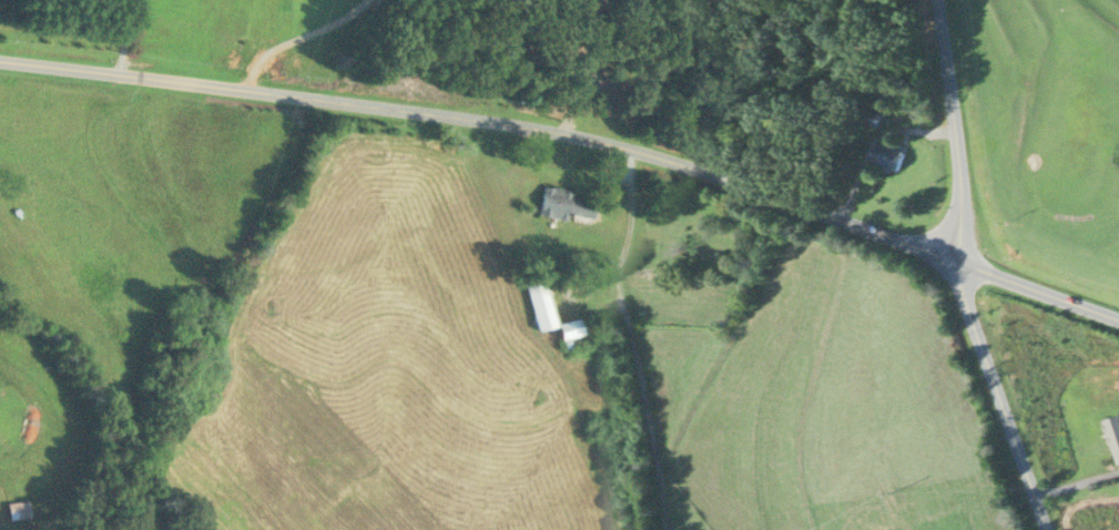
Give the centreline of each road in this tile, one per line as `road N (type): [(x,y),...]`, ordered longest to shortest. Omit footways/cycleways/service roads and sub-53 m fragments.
road 1 (tertiary): [(0,64),(547,130),(701,169),(1118,321)]
road 2 (residential): [(1046,529),(965,304),(959,263)]
road 3 (residential): [(959,263),(958,170),(932,0)]

